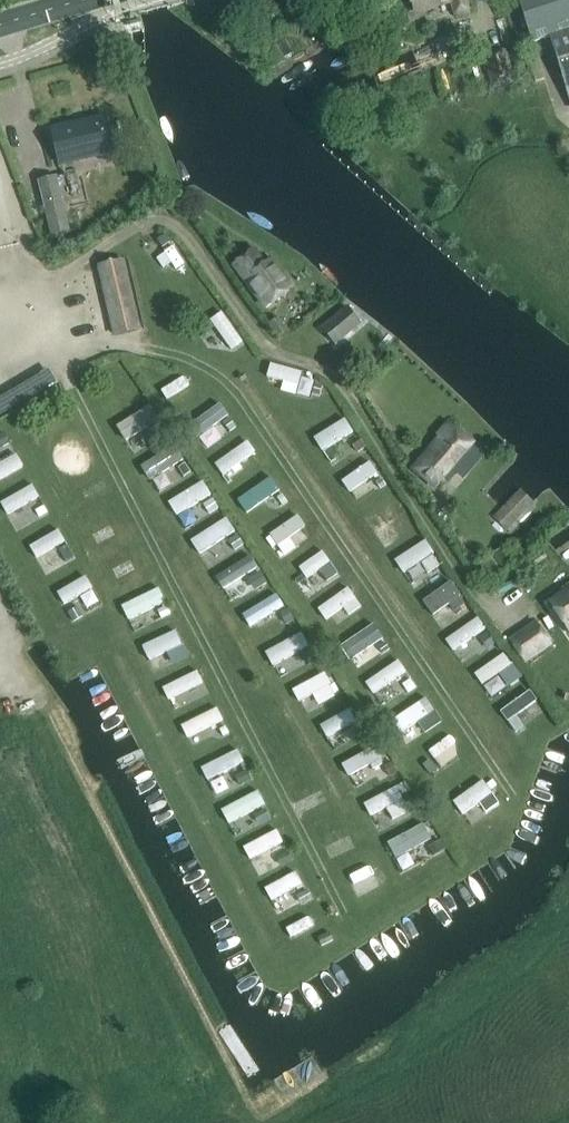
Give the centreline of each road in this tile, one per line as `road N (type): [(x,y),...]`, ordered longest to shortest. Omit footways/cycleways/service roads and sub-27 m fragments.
road 1 (track): [(0,222),(22,304),(343,912)]
road 2 (track): [(0,307),(149,219),(173,219),(266,347),(340,381),(496,614)]
road 3 (track): [(48,354),(127,343),(197,361),(231,385),(505,786)]

